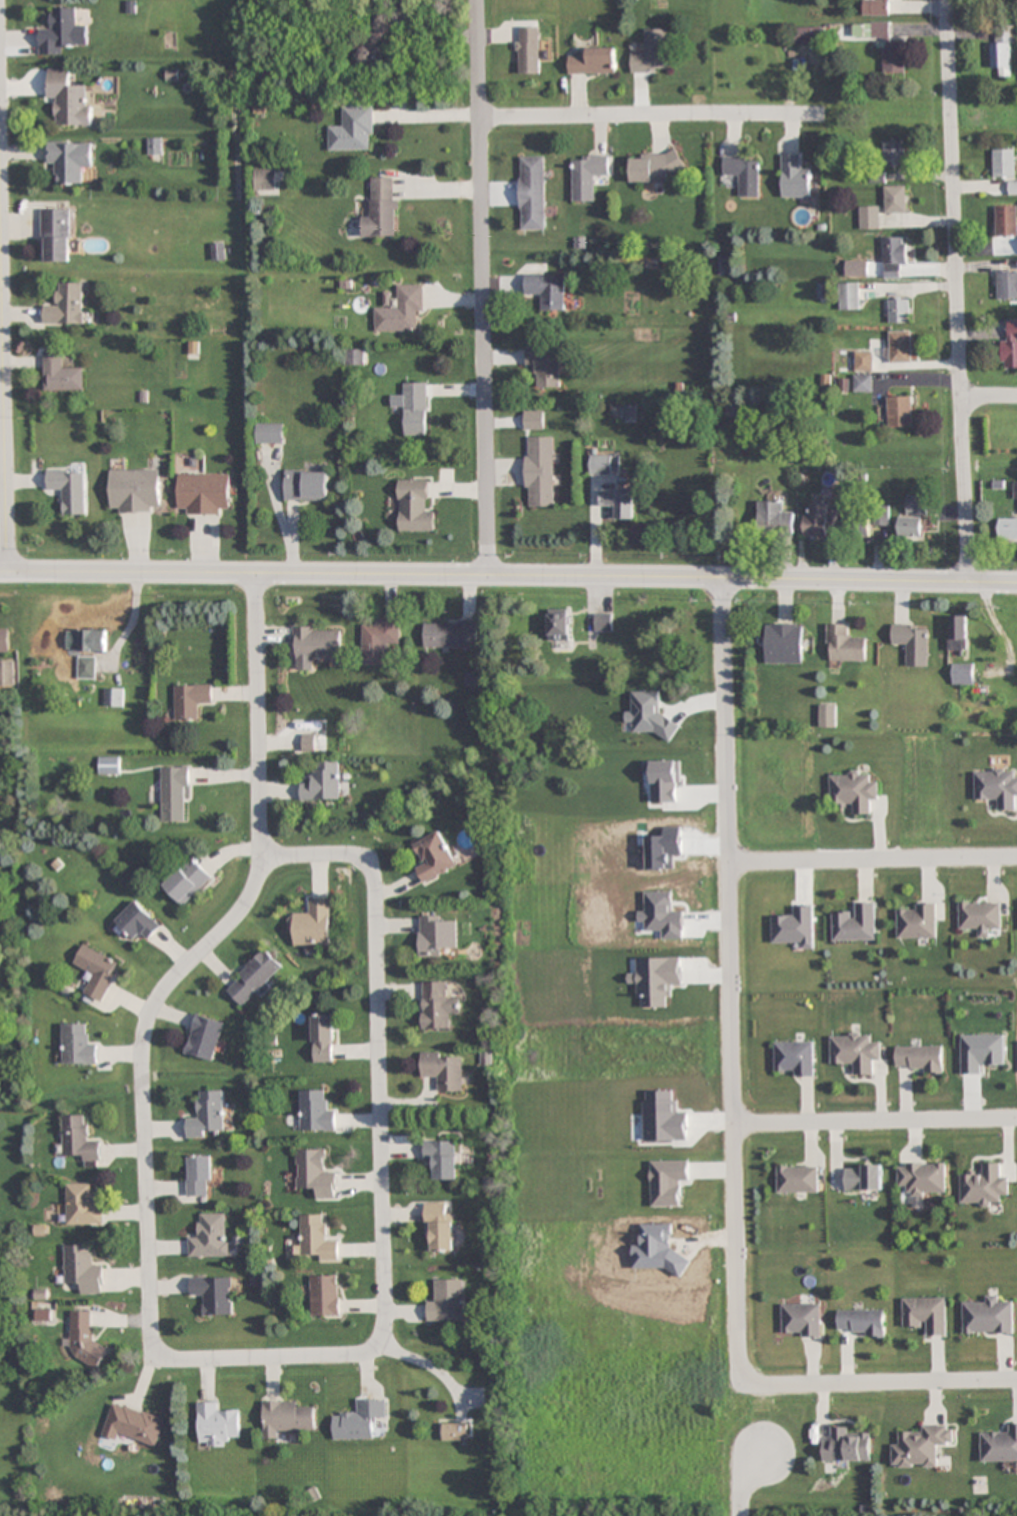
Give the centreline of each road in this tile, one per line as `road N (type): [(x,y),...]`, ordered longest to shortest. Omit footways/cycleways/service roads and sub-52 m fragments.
road 1 (residential): [(1016,584),(0,573)]
road 2 (residential): [(711,578),(734,1127),(734,1365),(743,1386)]
road 3 (residential): [(970,583),(946,0)]
road 4 (residential): [(382,1334),(376,884),(364,858),(261,856)]
road 5 (residential): [(487,577),(476,0)]
road 6 (residential): [(261,856),(249,898),(156,1000),(142,1042),(146,1327),(161,1358)]
road 7 (residential): [(8,573),(0,168)]
road 8 (residential): [(479,119),(827,116)]
road 9 (residential): [(724,865),(1016,857)]
road 10 (residential): [(253,573),(261,856)]
road 11 (residential): [(1016,1124),(734,1127)]
road 12 (residential): [(1016,1385),(765,1392),(743,1386)]
road 13 (residential): [(161,1358),(353,1355),(382,1334)]

